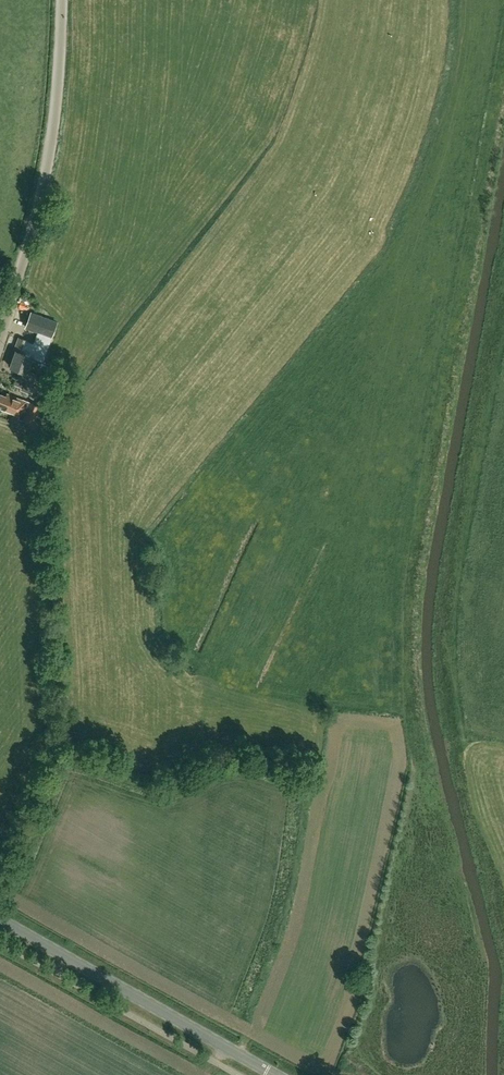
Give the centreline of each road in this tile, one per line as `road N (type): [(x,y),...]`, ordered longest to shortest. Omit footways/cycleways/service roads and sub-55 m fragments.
road 1 (unclassified): [(0,335),(49,165),(62,0)]
road 2 (secondary): [(273,1074),(0,920)]

